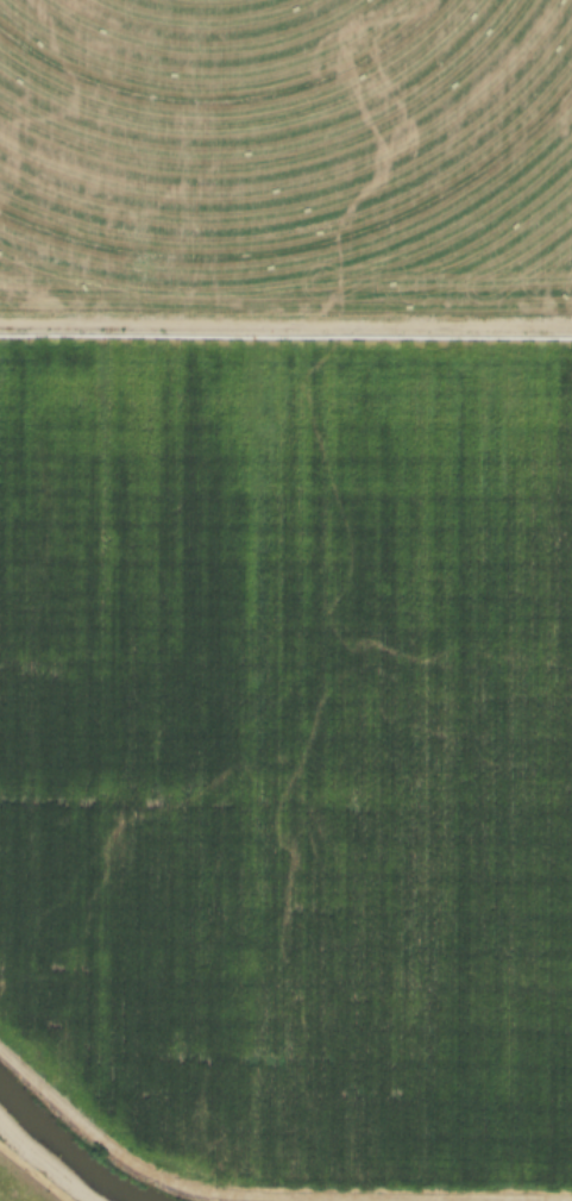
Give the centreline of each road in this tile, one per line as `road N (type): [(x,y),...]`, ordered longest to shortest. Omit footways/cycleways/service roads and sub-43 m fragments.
road 1 (track): [(0,1118),(98,1200)]

